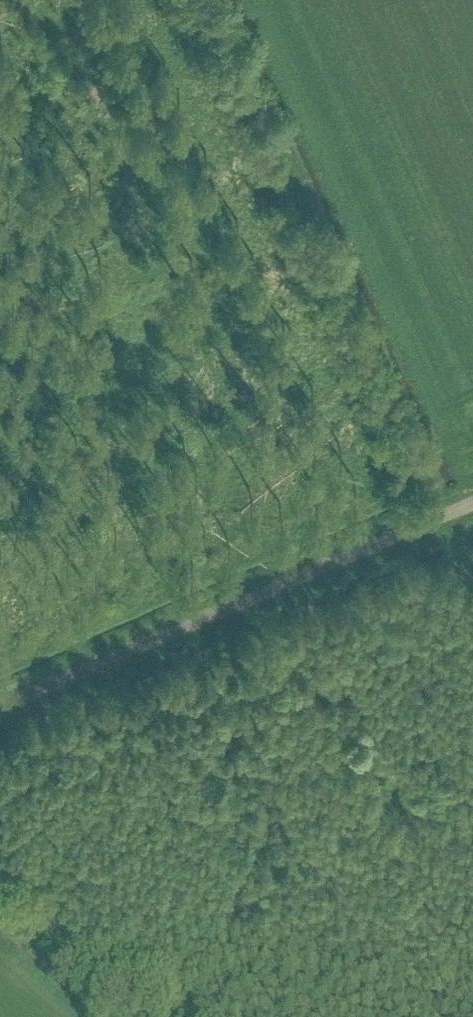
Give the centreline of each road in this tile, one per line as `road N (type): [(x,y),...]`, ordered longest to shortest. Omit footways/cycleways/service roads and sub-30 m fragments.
road 1 (unclassified): [(0,702),(472,499)]

